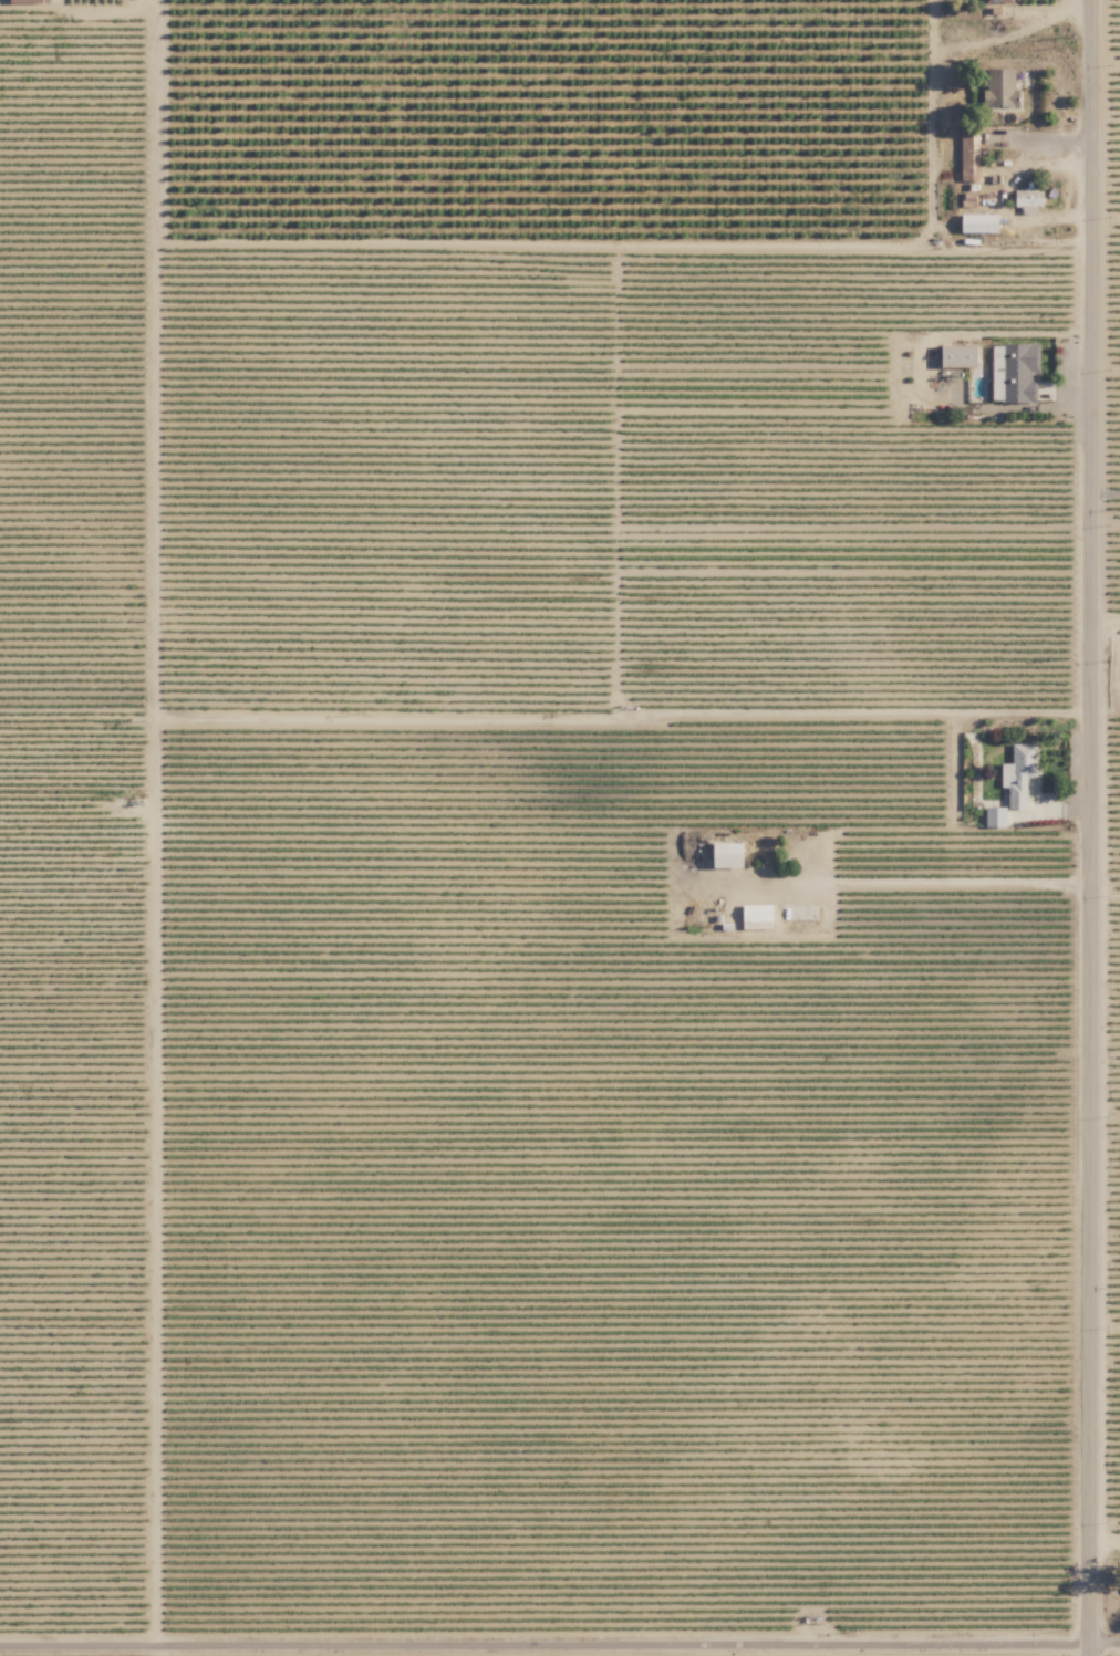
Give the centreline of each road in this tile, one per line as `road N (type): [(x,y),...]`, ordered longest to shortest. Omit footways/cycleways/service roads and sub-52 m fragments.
road 1 (residential): [(1097,0),(1092,1655)]
road 2 (residential): [(1119,1651),(0,1654)]

